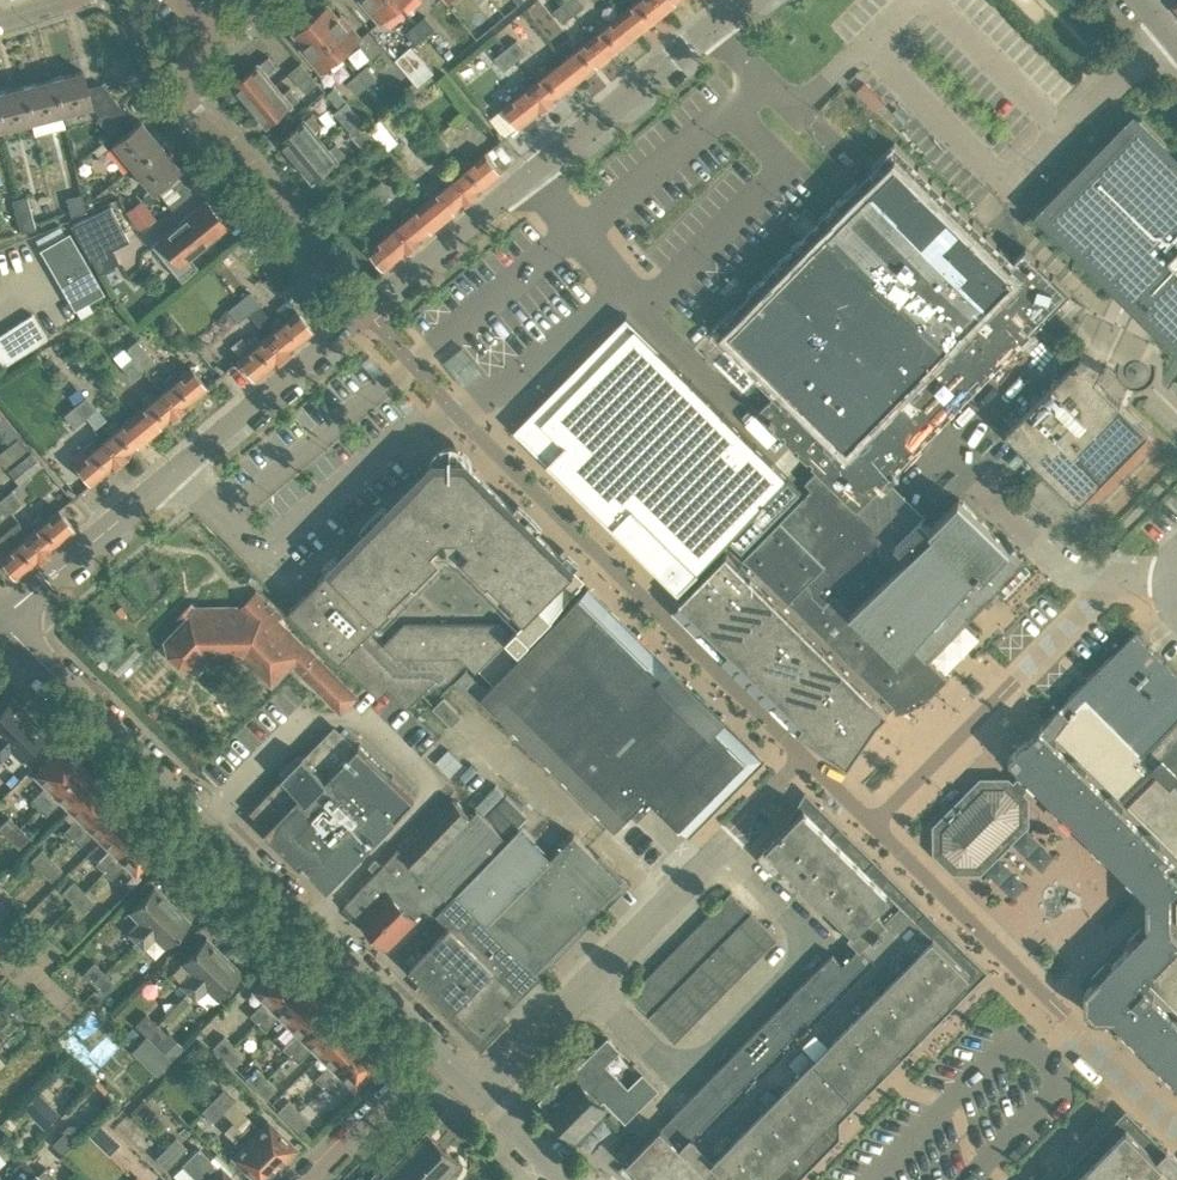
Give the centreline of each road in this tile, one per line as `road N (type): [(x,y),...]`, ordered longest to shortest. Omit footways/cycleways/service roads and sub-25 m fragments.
road 1 (residential): [(435,1050),(0,615)]
road 2 (residential): [(584,985),(722,843),(812,936),(807,954),(690,1077),(667,1071)]
road 3 (residential): [(360,313),(750,0)]
road 4 (residential): [(0,614),(360,313)]
road 5 (residential): [(360,313),(189,106),(180,78),(218,39)]
road 6 (residential): [(435,1050),(307,1179)]
road 7 (residential): [(1049,1068),(1082,1032),(1176,1124)]
road 8 (residential): [(479,1092),(584,985)]
road 9 (residential): [(568,1179),(479,1092)]

